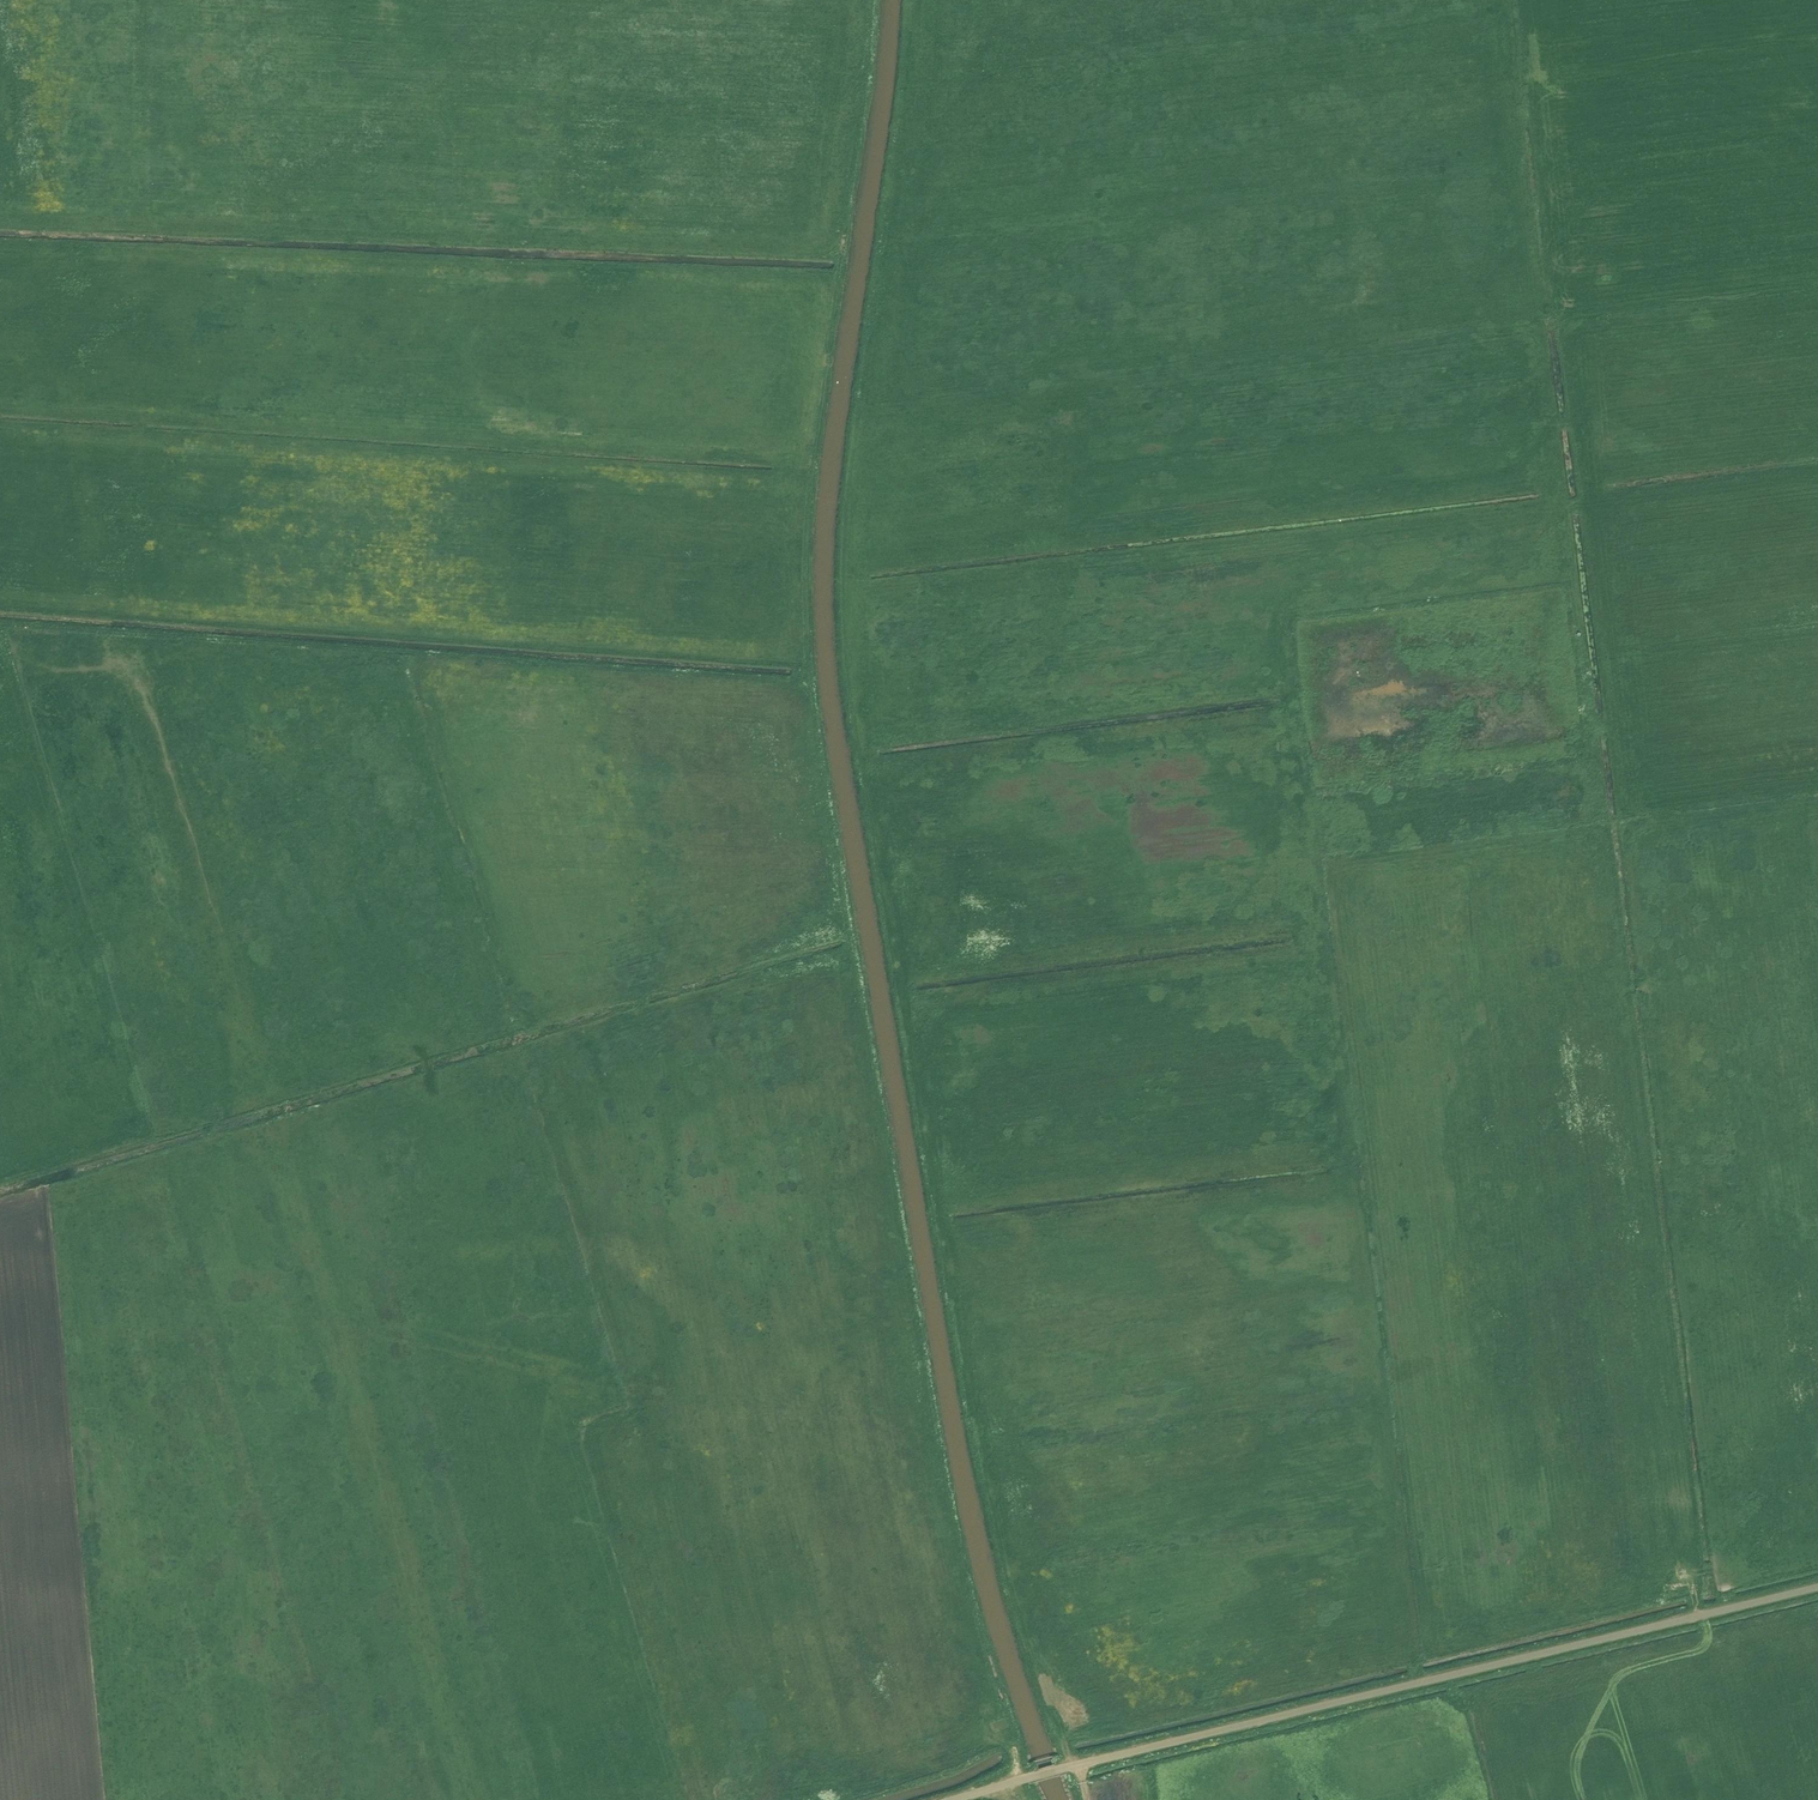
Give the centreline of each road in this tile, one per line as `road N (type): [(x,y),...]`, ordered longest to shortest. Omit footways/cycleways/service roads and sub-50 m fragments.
road 1 (unclassified): [(951,1799),(1817,1584)]

